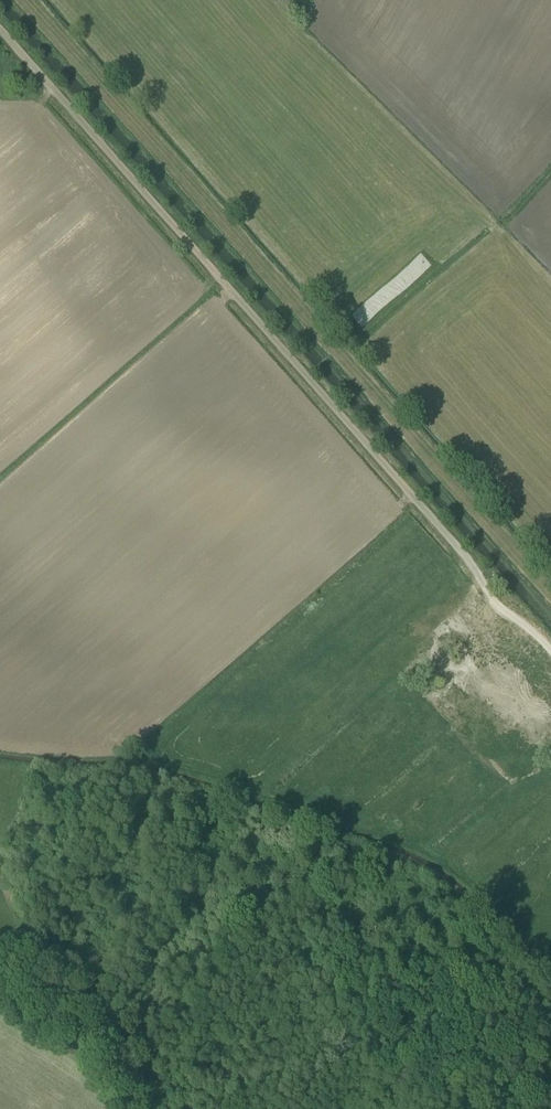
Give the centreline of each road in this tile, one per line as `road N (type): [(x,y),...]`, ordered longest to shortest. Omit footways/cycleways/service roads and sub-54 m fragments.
road 1 (unclassified): [(550,650),(498,609),(469,561),(0,32)]

